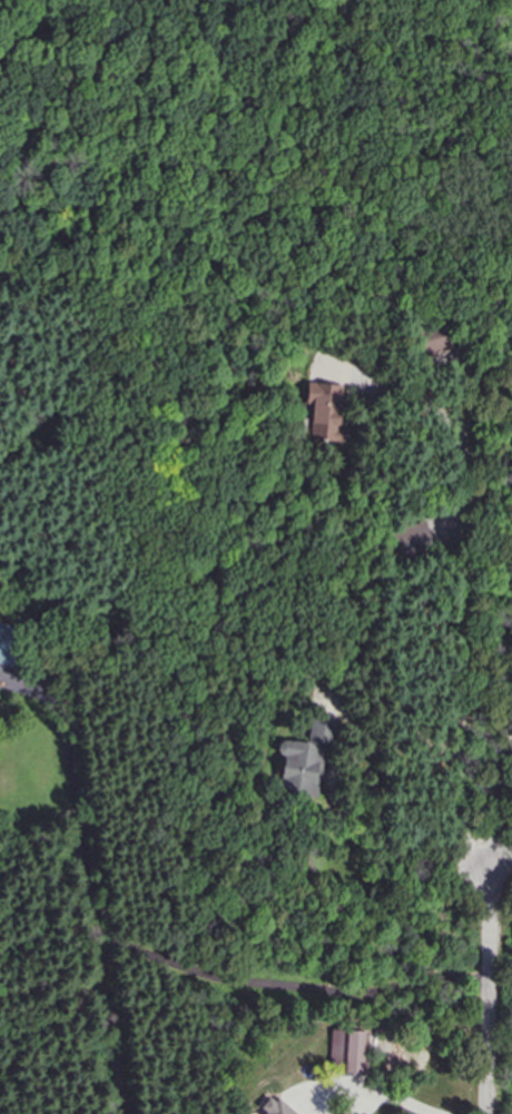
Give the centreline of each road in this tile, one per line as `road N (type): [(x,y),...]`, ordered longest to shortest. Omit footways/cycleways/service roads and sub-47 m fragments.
road 1 (residential): [(486,1113),(491,915),(483,860)]

